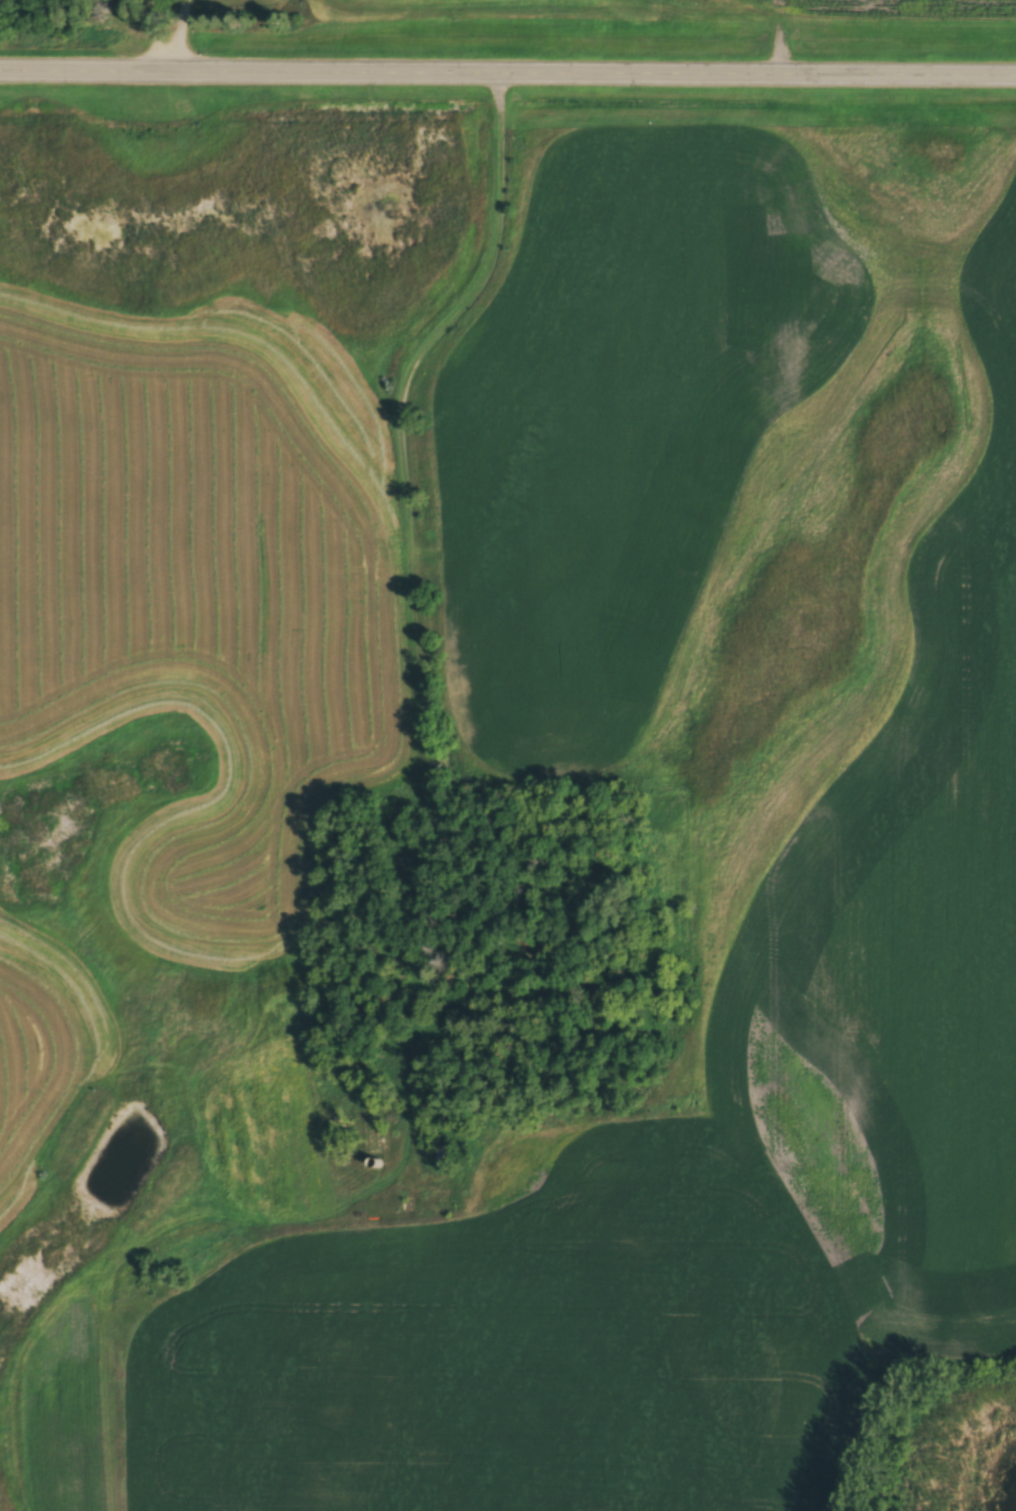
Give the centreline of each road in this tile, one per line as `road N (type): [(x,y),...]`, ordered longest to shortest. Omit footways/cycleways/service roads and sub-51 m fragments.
road 1 (secondary): [(1015,38),(0,37)]

